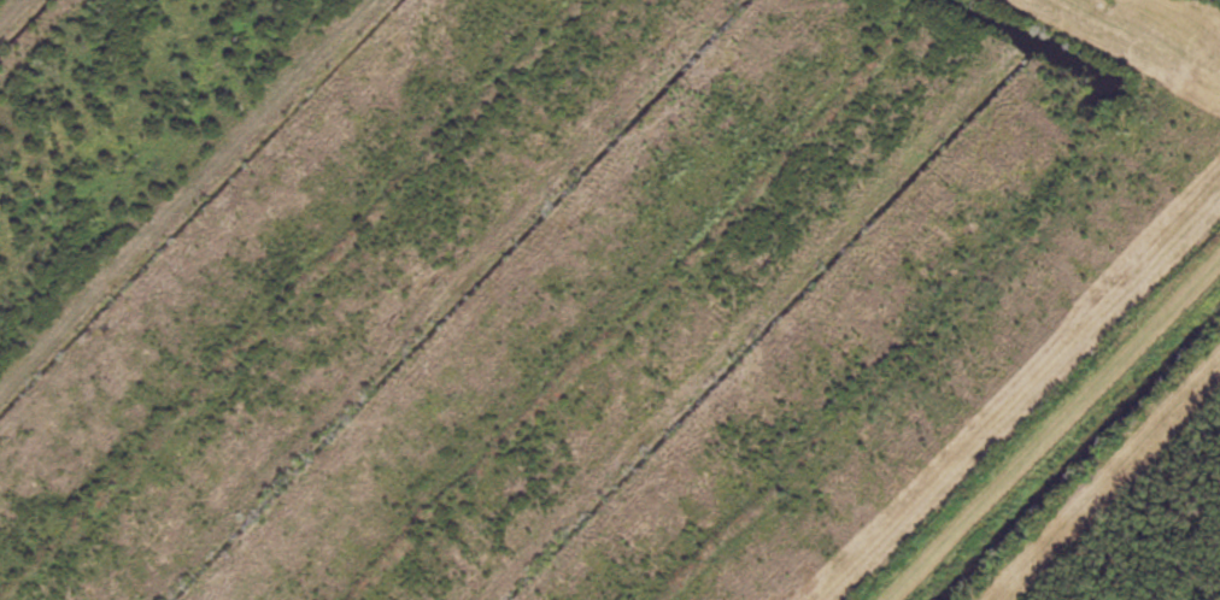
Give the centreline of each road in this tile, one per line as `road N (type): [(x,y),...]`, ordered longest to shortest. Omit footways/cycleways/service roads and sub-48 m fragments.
road 1 (track): [(886,599),(1219,260)]

